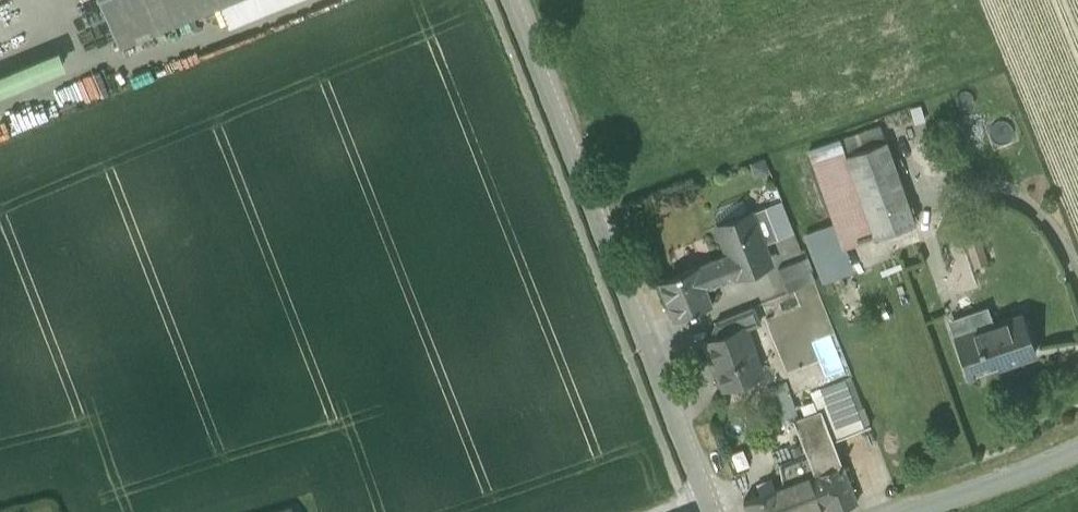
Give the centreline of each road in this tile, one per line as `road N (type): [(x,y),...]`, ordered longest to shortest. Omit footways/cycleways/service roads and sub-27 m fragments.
road 1 (residential): [(707,500),(508,0)]
road 2 (tertiary): [(1077,446),(906,511)]

